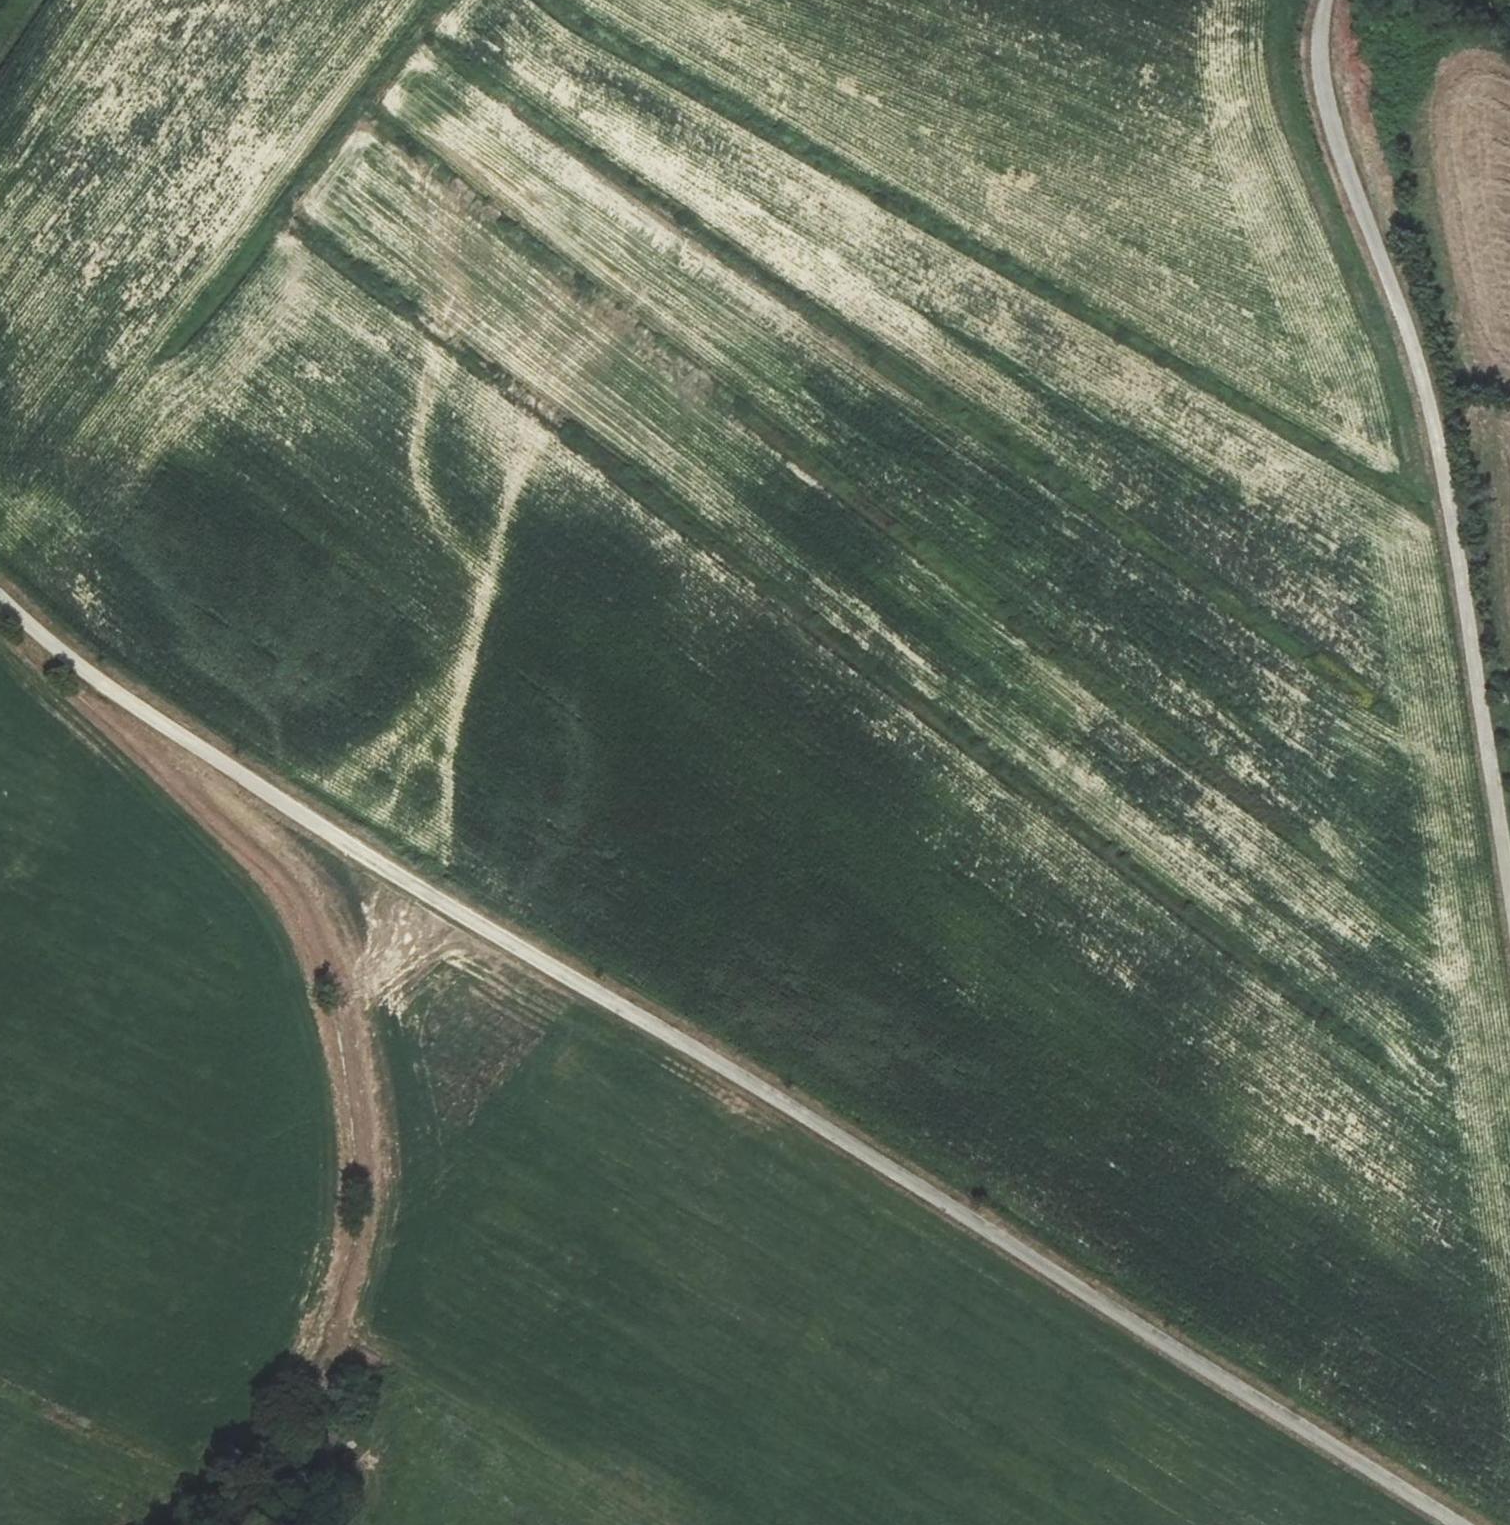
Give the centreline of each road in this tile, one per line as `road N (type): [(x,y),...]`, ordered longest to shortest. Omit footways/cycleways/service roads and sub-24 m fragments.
road 1 (unclassified): [(1460,1524),(825,1128),(383,868),(74,662),(0,597)]
road 2 (unclassified): [(1326,0),(1320,76),(1426,392),(1456,536),(1509,894)]

